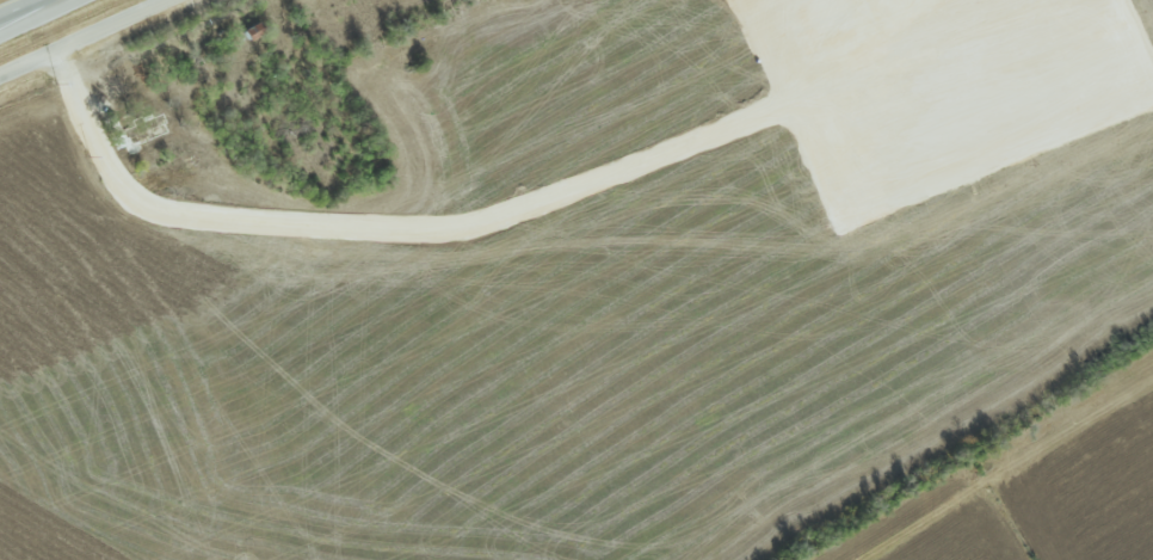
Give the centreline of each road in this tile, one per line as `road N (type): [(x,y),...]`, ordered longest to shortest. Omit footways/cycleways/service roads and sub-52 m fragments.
road 1 (tertiary): [(0,80),(171,0)]

